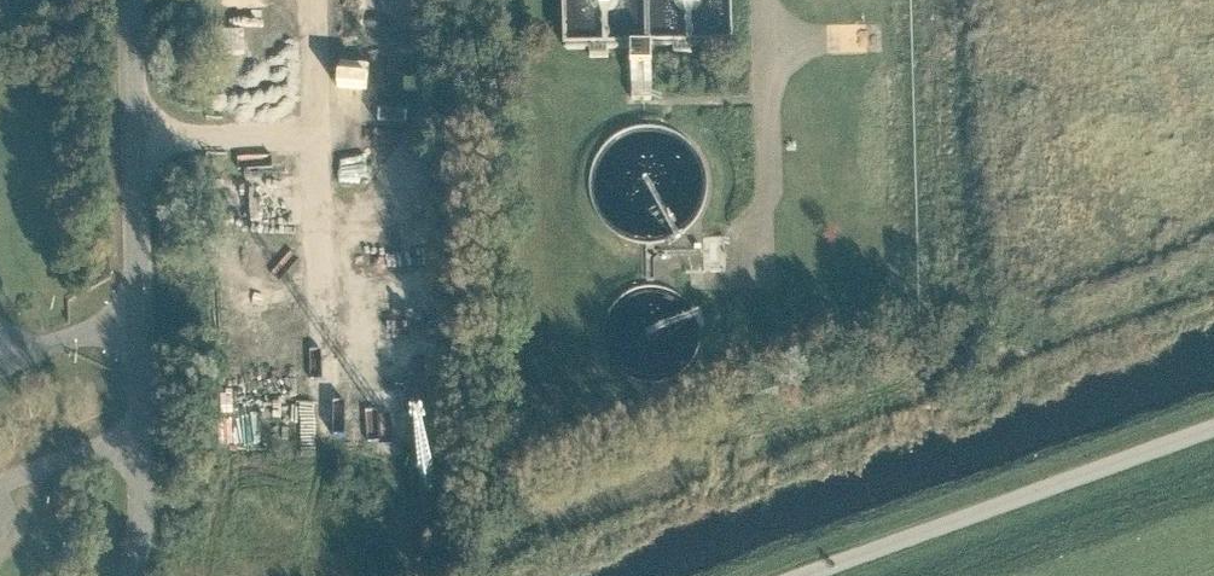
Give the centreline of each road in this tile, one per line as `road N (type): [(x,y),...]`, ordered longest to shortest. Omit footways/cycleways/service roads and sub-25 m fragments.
road 1 (unclassified): [(136,575),(148,474),(138,0)]
road 2 (unclassified): [(1213,437),(831,575)]

